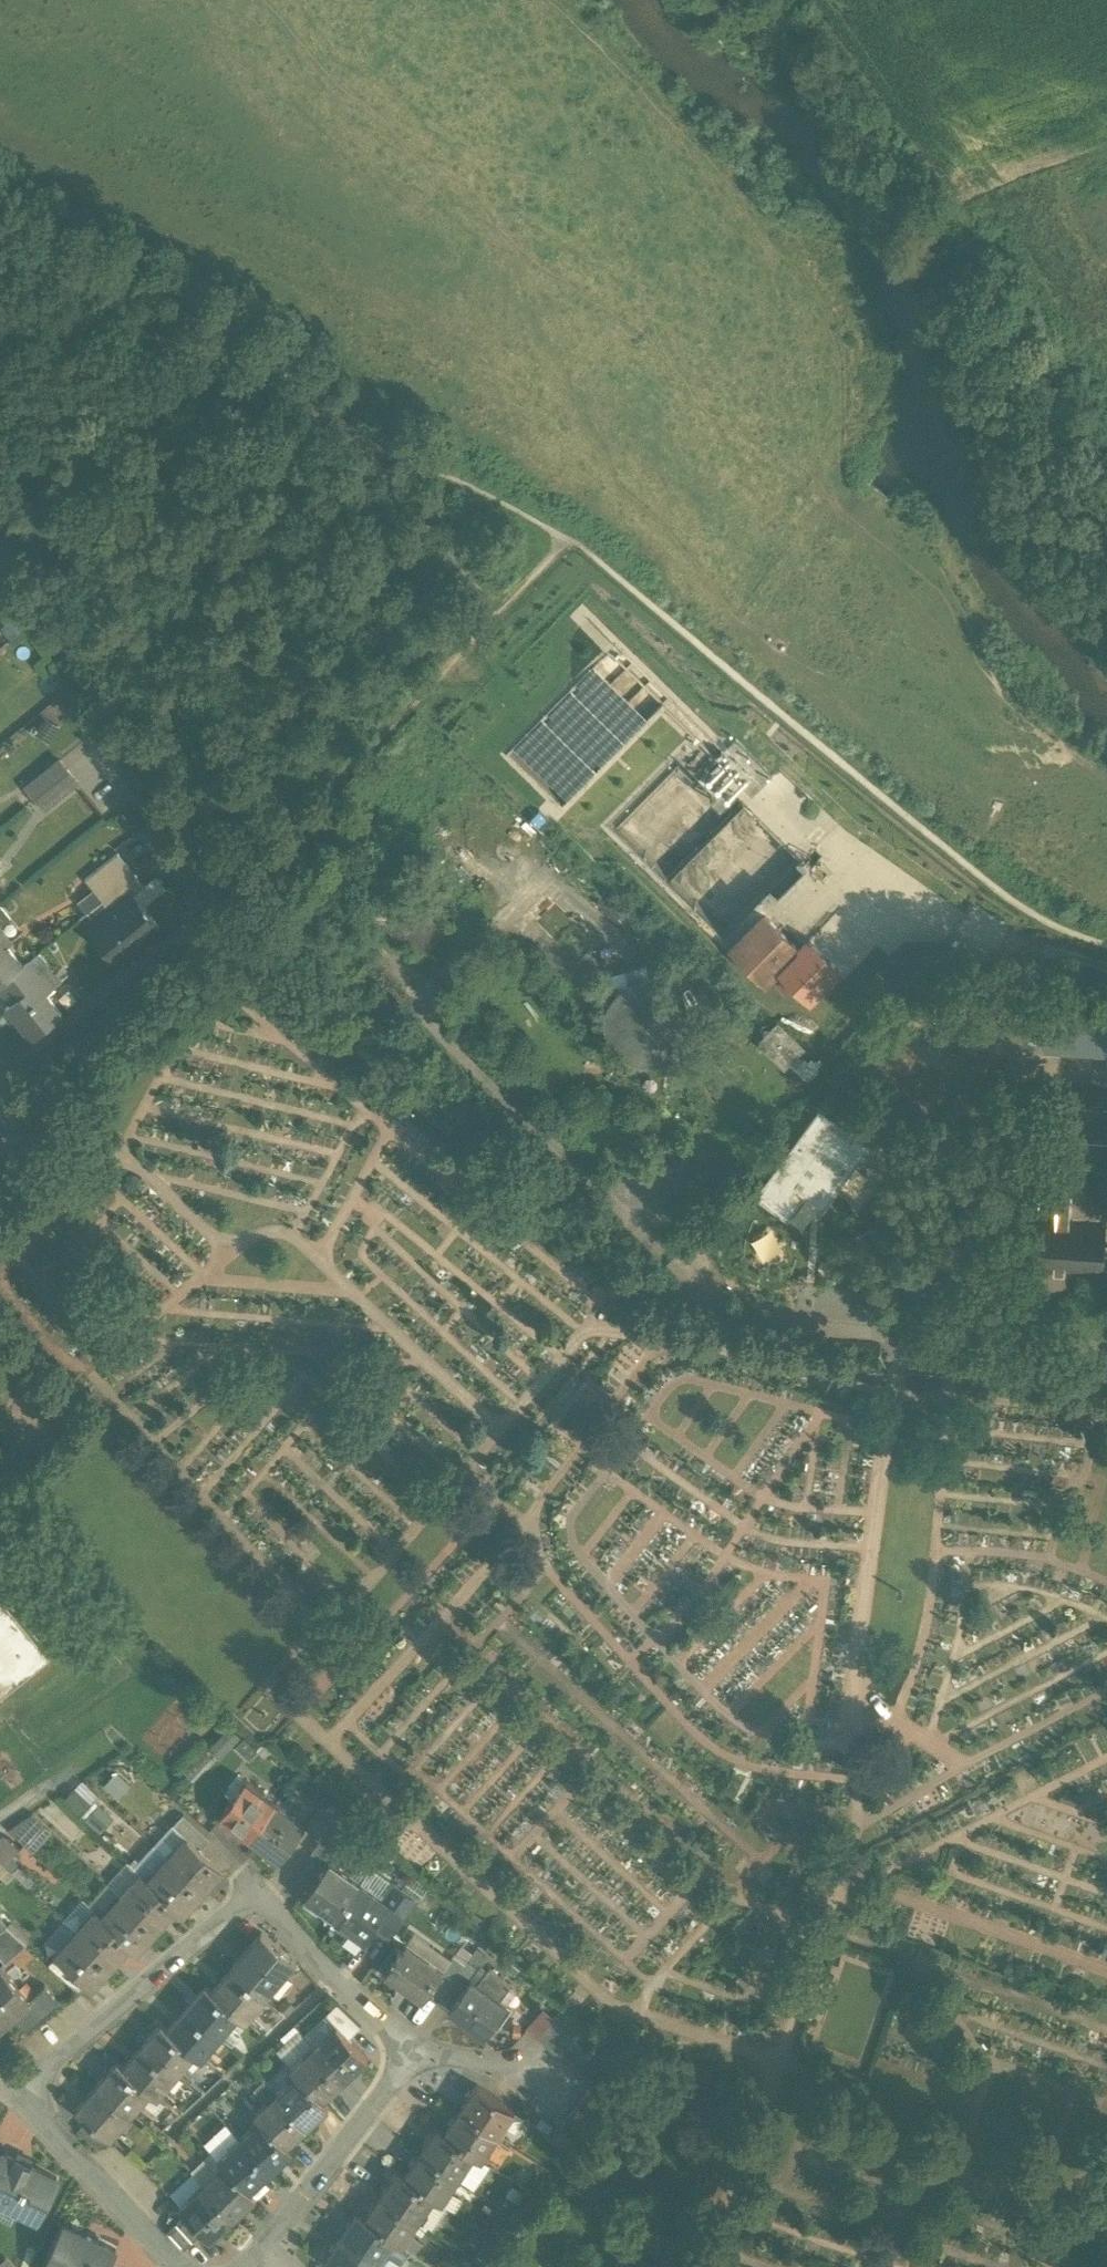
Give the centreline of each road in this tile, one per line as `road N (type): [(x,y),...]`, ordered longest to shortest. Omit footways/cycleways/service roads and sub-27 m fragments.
road 1 (residential): [(1106,1344),(742,1312),(695,1286),(619,1216)]
road 2 (residential): [(17,2092),(235,1911),(273,1911),(411,2053)]
road 3 (residential): [(0,1076),(201,911),(102,750)]
road 4 (residential): [(252,2257),(411,2053)]
road 5 (residential): [(178,2266),(17,2092)]
road 6 (track): [(1106,970),(932,914)]
road 7 (track): [(1106,155),(969,204),(946,223)]
road 8 (residential): [(411,2053),(553,2078)]

